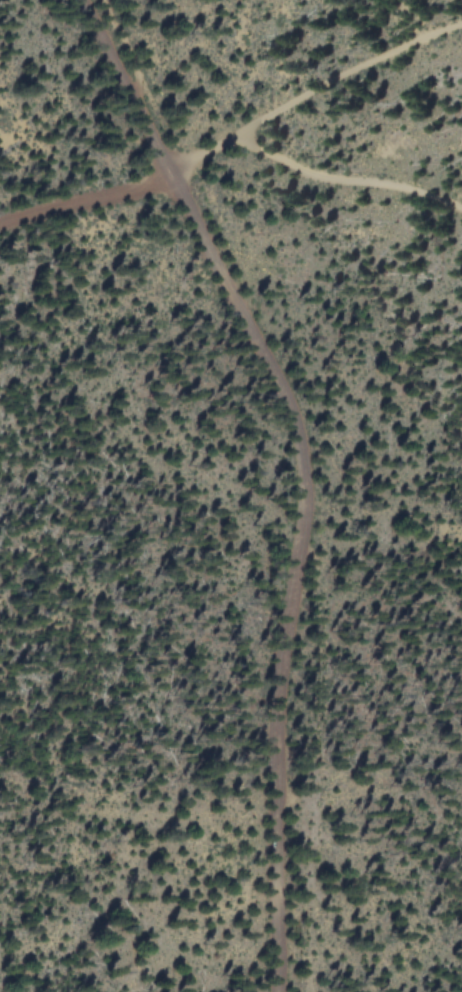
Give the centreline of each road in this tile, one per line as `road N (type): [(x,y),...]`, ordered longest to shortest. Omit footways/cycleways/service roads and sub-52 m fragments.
road 1 (track): [(279,991),(280,685),(304,489),(290,408),(235,301),(181,166),(90,0)]
road 2 (track): [(181,166),(235,137),(315,176),(389,184),(461,211)]
road 3 (track): [(277,754),(0,772)]
road 4 (track): [(461,24),(321,85),(235,137)]
road 5 (track): [(181,166),(0,217)]

